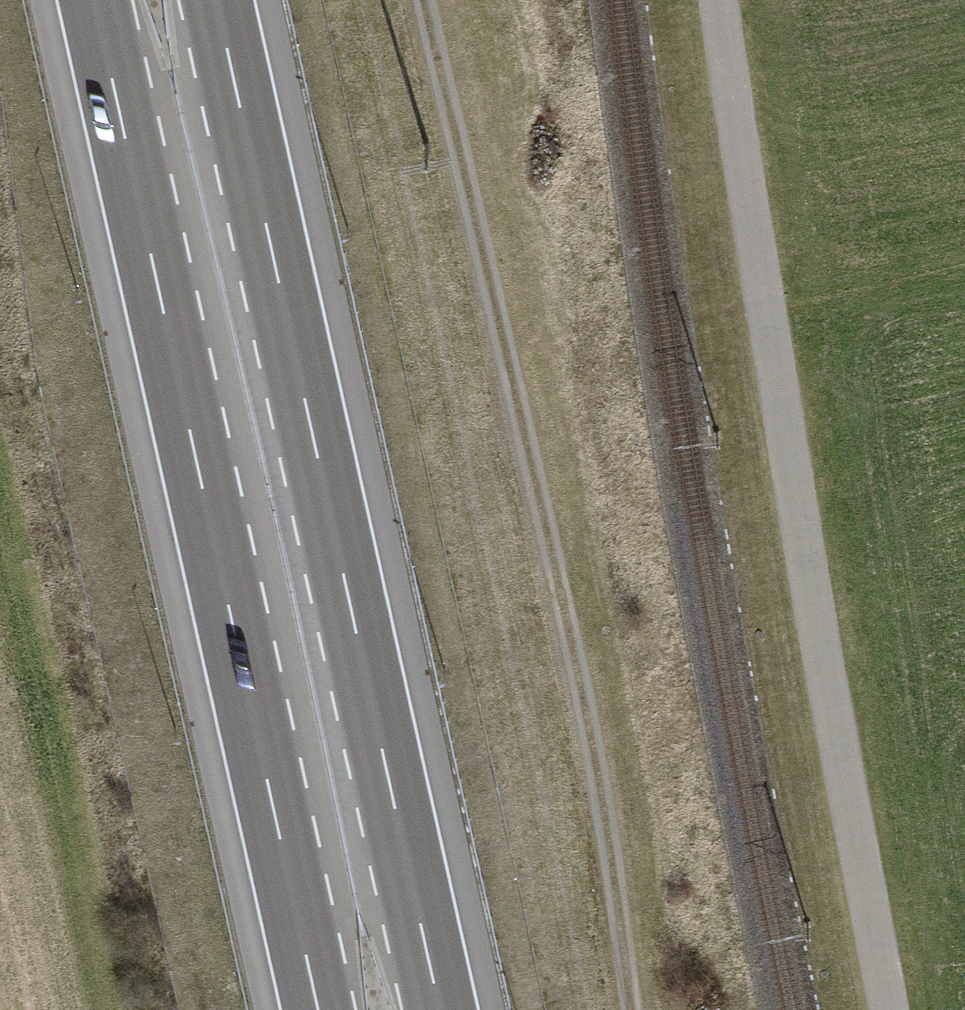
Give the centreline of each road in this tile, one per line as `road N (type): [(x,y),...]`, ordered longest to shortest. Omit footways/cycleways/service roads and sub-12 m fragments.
road 1 (motorway): [(95,0),(319,1009)]
road 2 (motorway): [(440,1009),(216,0)]
road 3 (track): [(434,0),(587,716),(623,1009)]
road 4 (track): [(890,1009),(720,0)]

